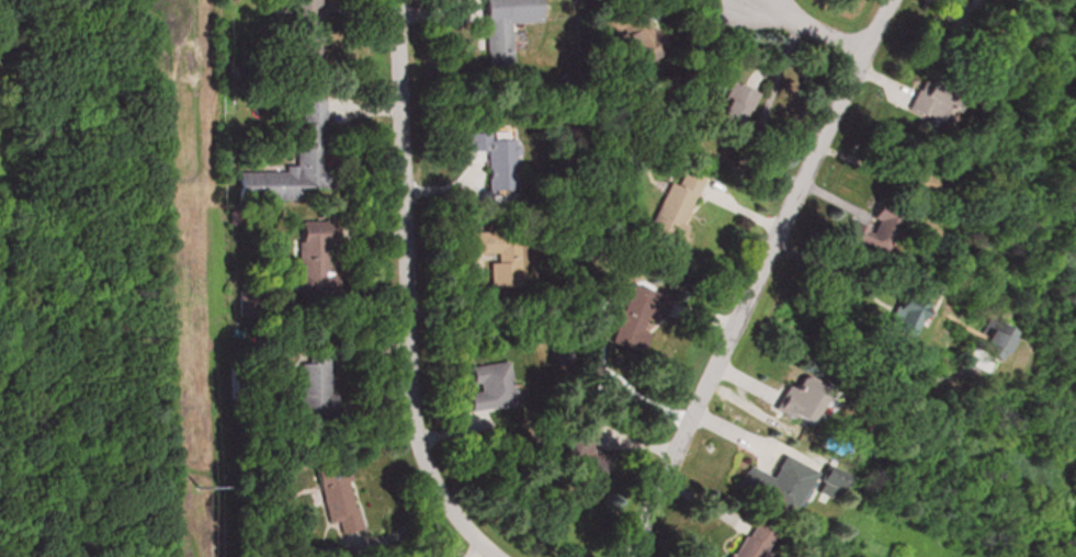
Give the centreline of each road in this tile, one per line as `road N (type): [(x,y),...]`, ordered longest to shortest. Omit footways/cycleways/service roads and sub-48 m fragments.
road 1 (residential): [(621,556),(887,0)]
road 2 (residential): [(494,556),(437,495),(410,437),(390,0)]

